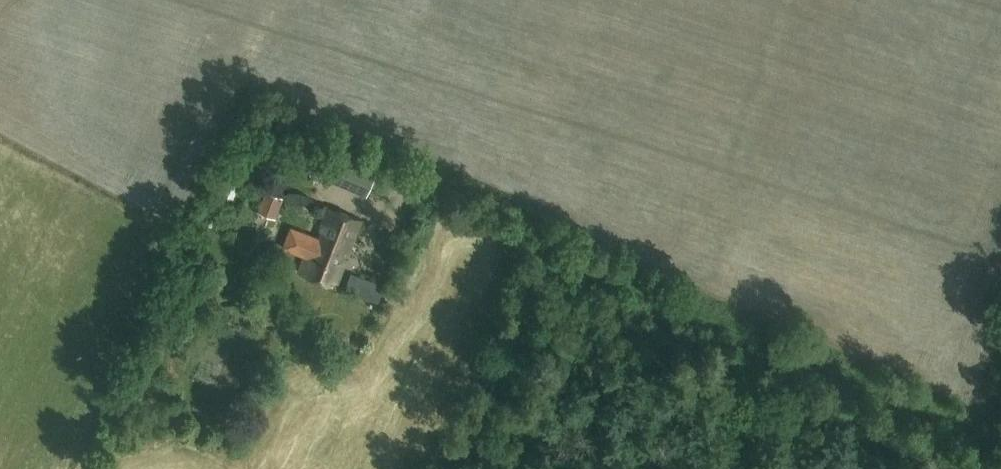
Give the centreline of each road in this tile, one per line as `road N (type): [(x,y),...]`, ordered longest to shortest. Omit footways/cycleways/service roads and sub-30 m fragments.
road 1 (track): [(548,251),(980,428),(1000,371)]
road 2 (track): [(448,468),(548,251),(533,221),(438,173)]

